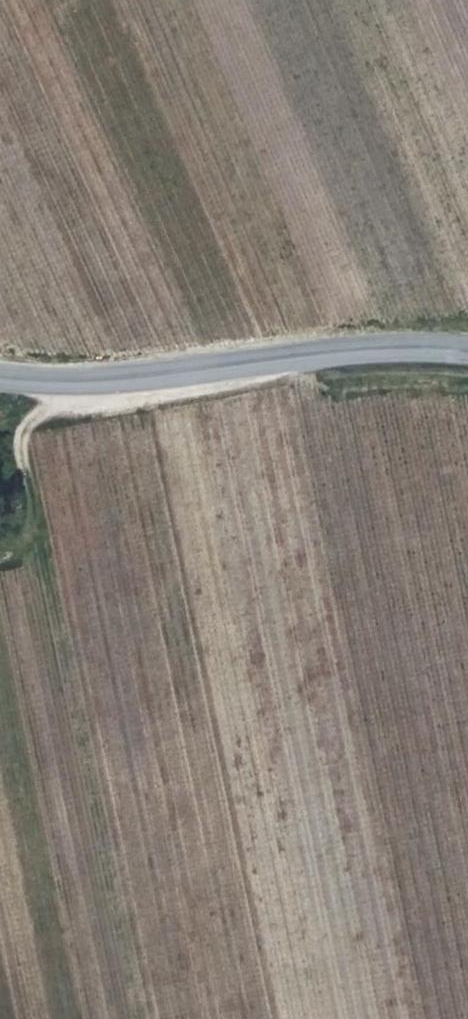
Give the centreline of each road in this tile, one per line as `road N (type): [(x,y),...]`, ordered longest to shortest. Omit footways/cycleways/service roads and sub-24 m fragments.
road 1 (tertiary): [(0,370),(135,374),(349,343),(467,345)]

